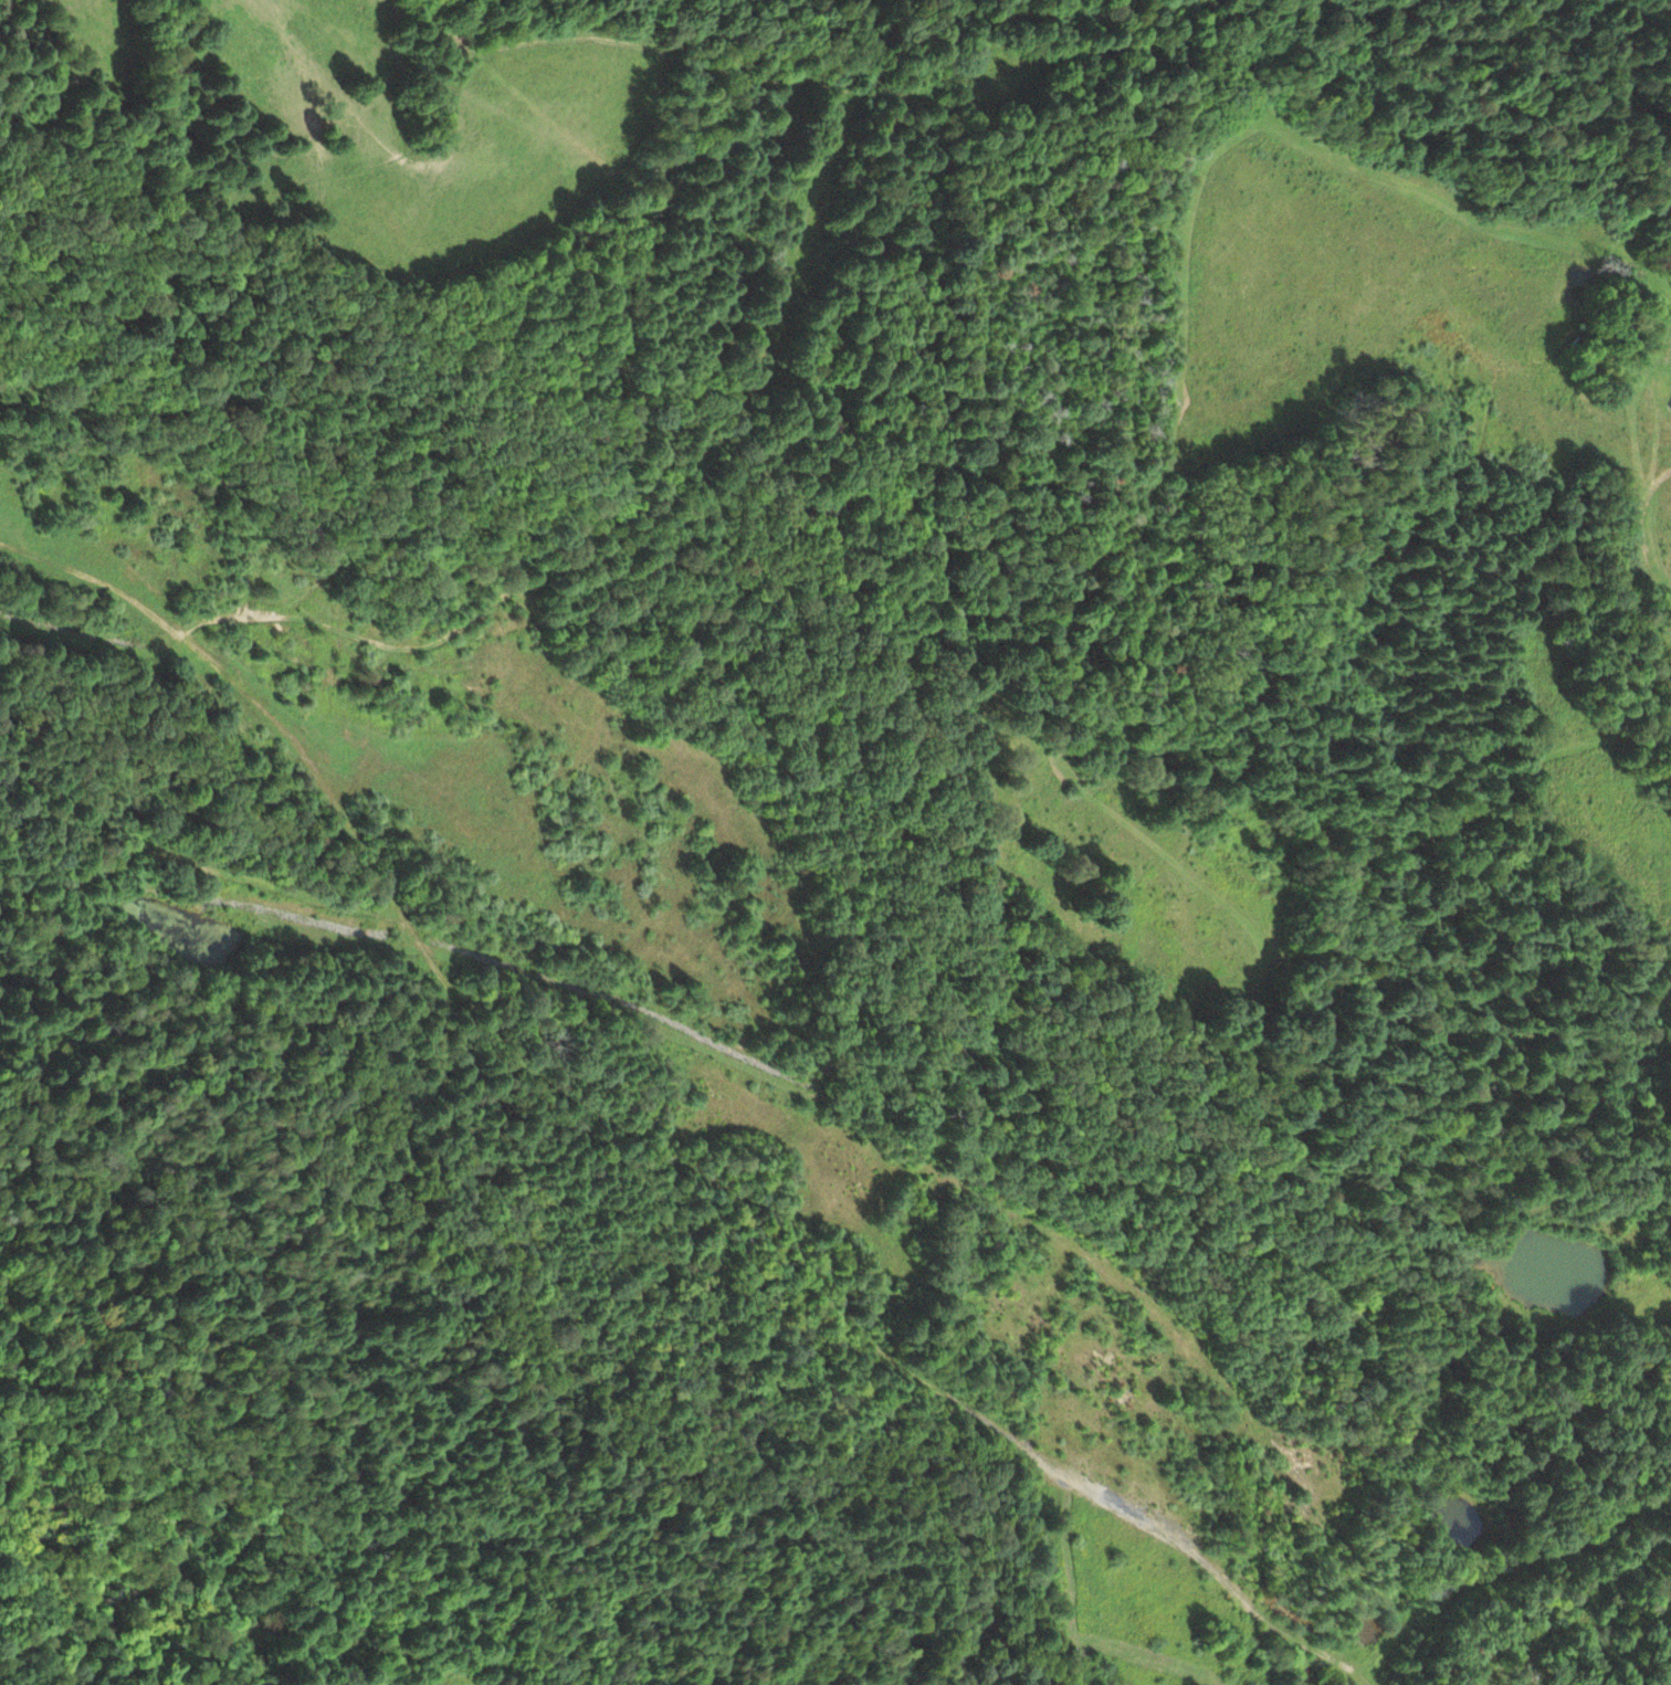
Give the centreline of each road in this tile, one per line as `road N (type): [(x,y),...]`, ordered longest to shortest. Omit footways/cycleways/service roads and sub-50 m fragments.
road 1 (residential): [(312,1684),(284,1652),(165,1665),(128,1684)]

